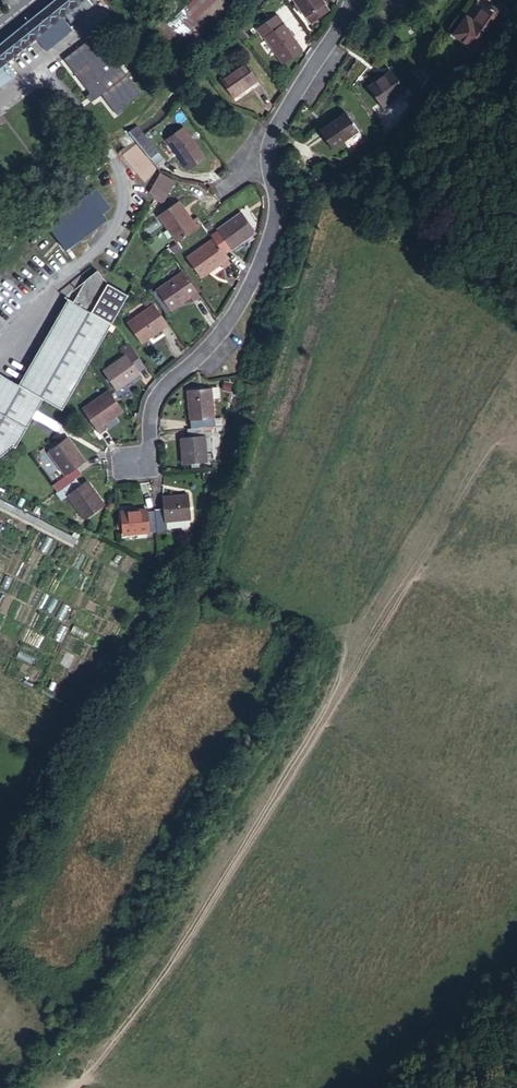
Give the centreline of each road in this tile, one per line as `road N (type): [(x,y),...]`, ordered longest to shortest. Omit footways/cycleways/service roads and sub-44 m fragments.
road 1 (residential): [(353,0),(275,126),(268,162),(275,207),(250,284),(223,330),(158,388),(149,443),(137,461)]
road 2 (track): [(392,1087),(516,1000)]

